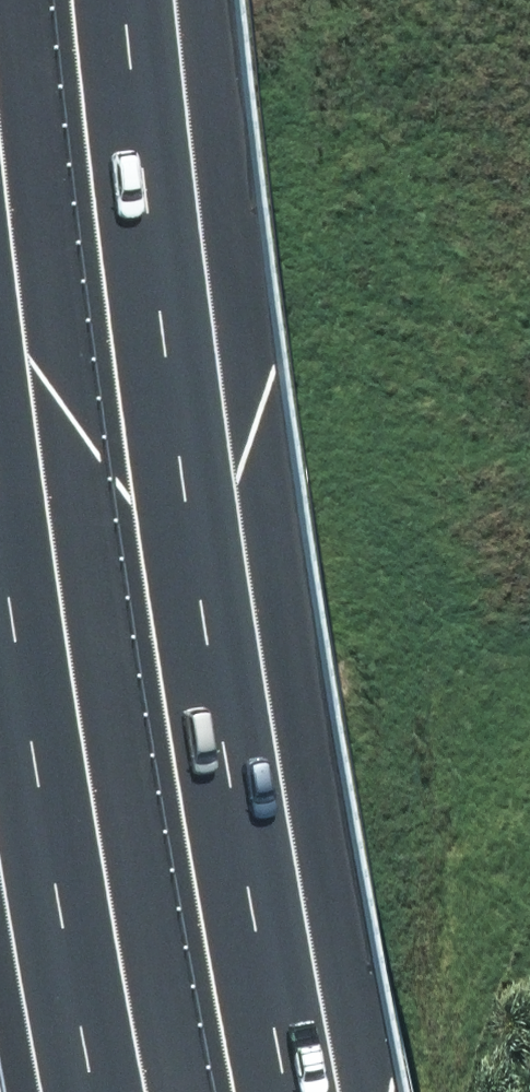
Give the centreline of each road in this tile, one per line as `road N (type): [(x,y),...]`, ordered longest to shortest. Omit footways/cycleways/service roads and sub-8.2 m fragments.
road 1 (motorway): [(124,0),(169,464),(283,1091)]
road 2 (motorway): [(99,1091),(36,784),(0,506)]

